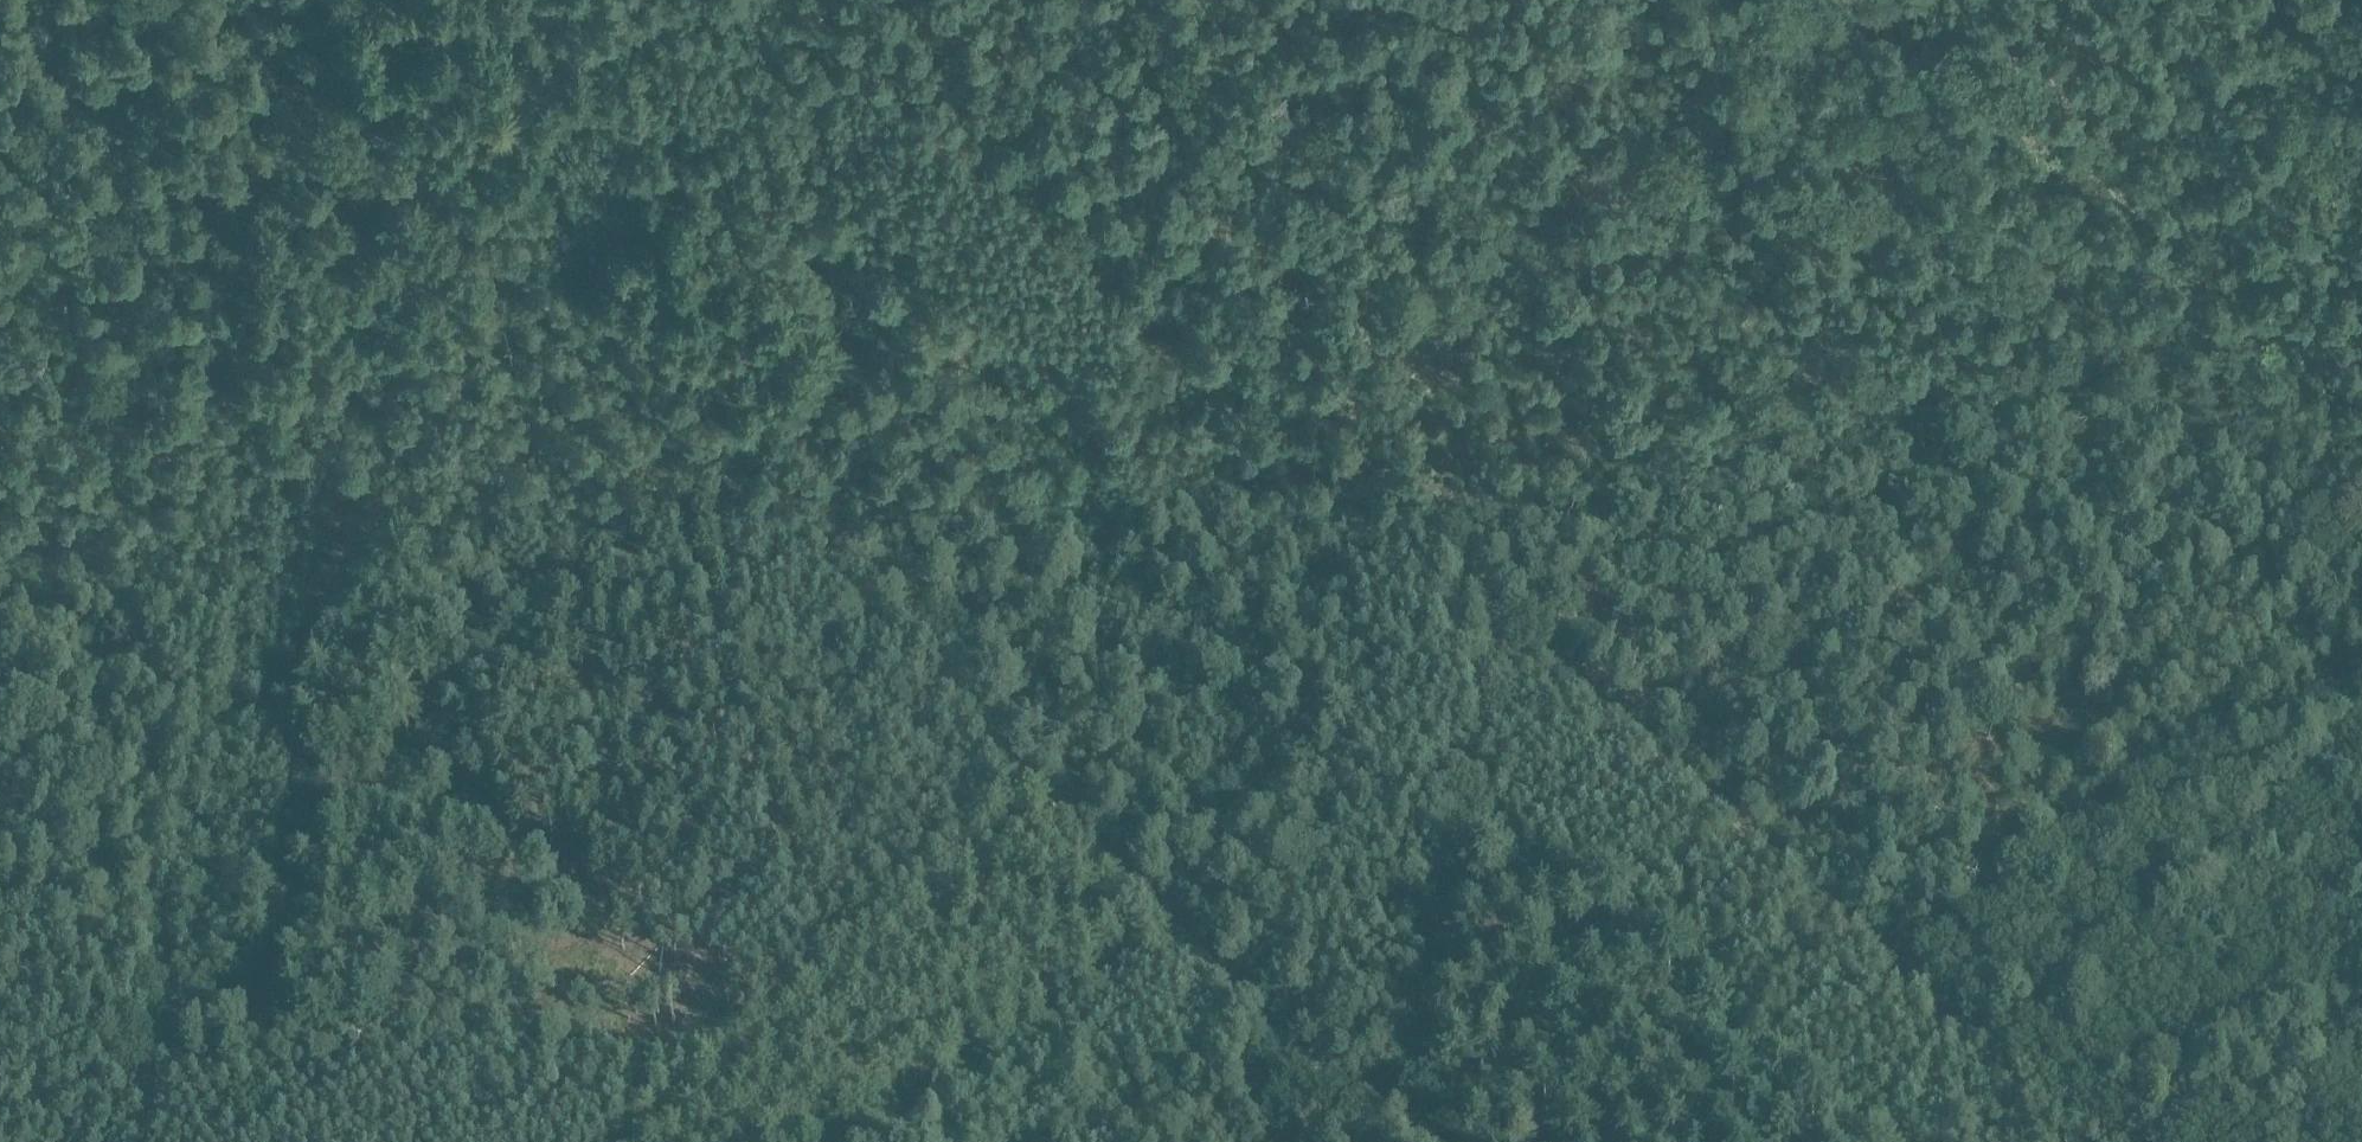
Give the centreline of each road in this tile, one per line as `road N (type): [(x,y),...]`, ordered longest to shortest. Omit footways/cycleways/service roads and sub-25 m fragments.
road 1 (track): [(2361,409),(1864,0)]

